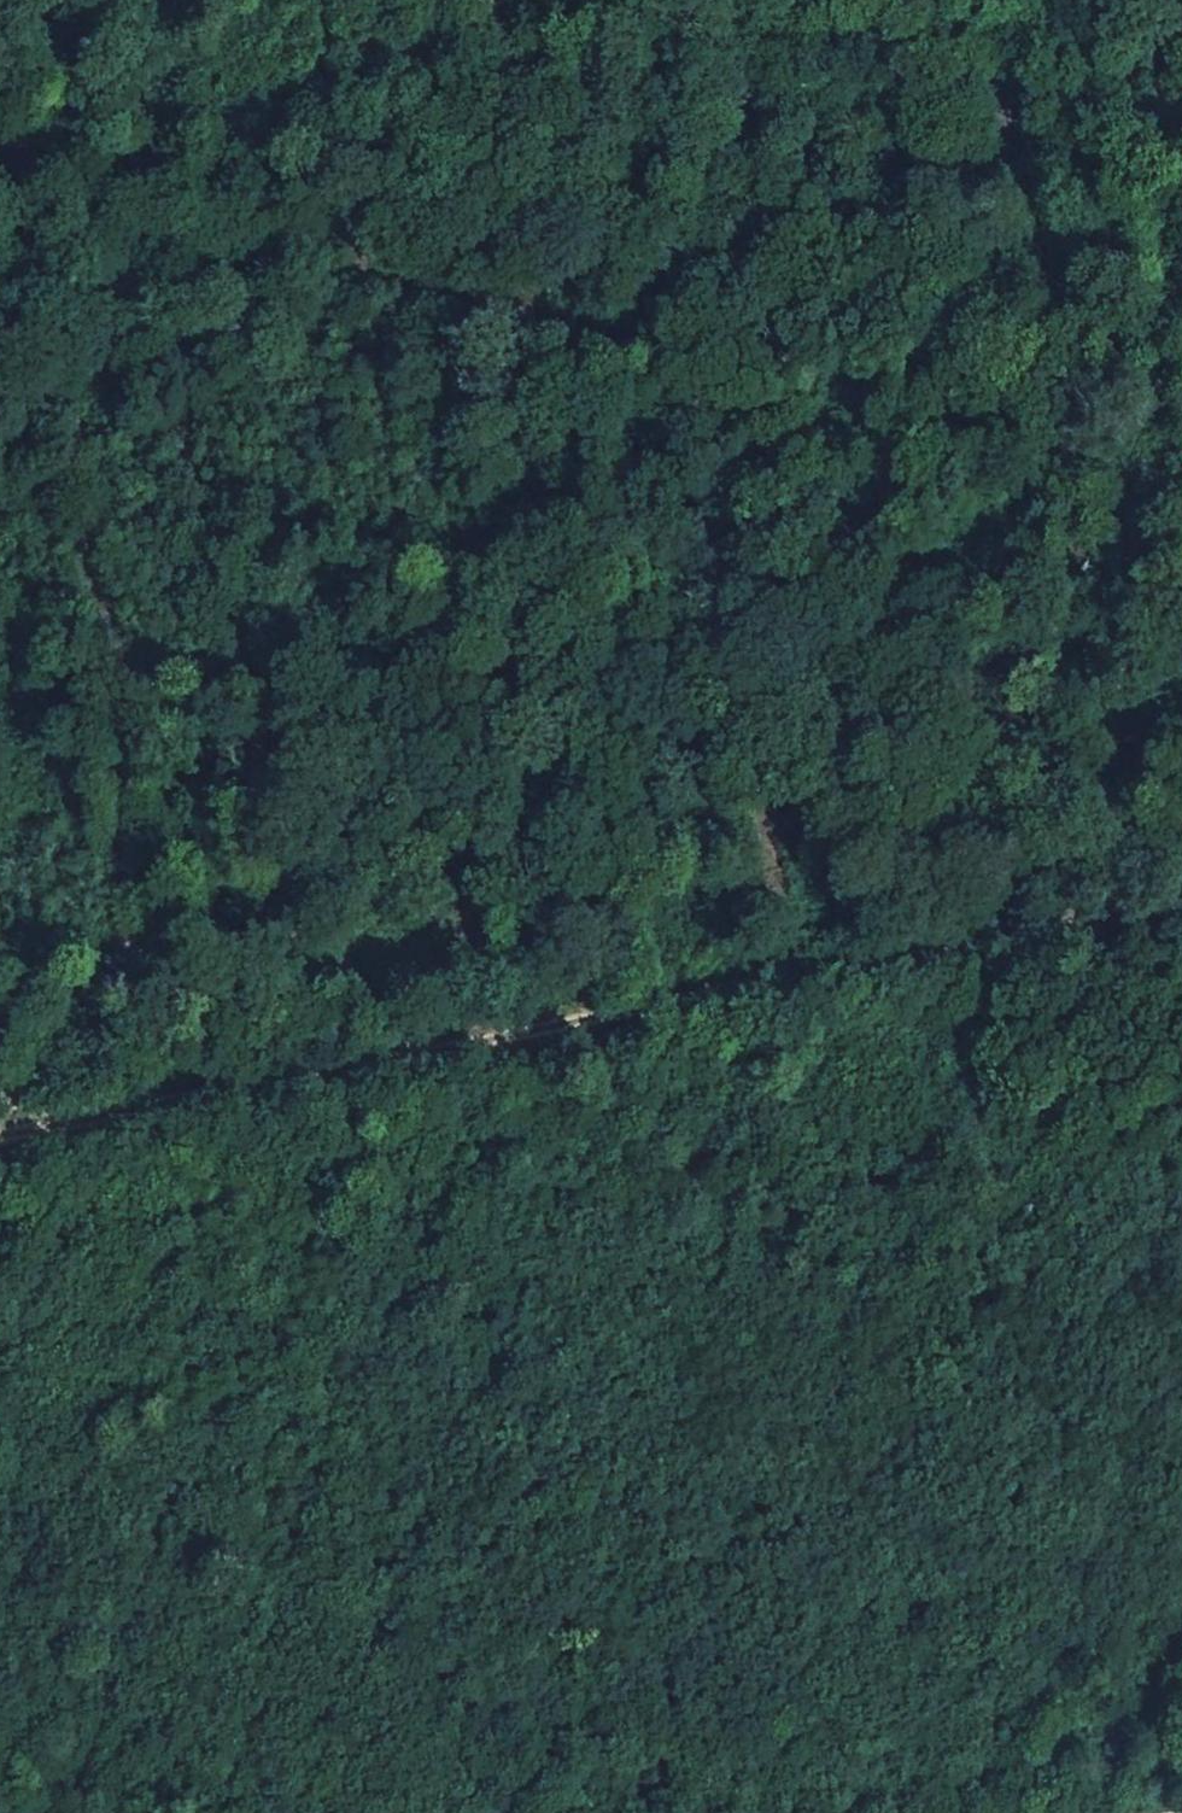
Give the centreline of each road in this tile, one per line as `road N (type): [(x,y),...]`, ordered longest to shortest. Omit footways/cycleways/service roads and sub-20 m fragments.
road 1 (track): [(1181,929),(0,1150)]

